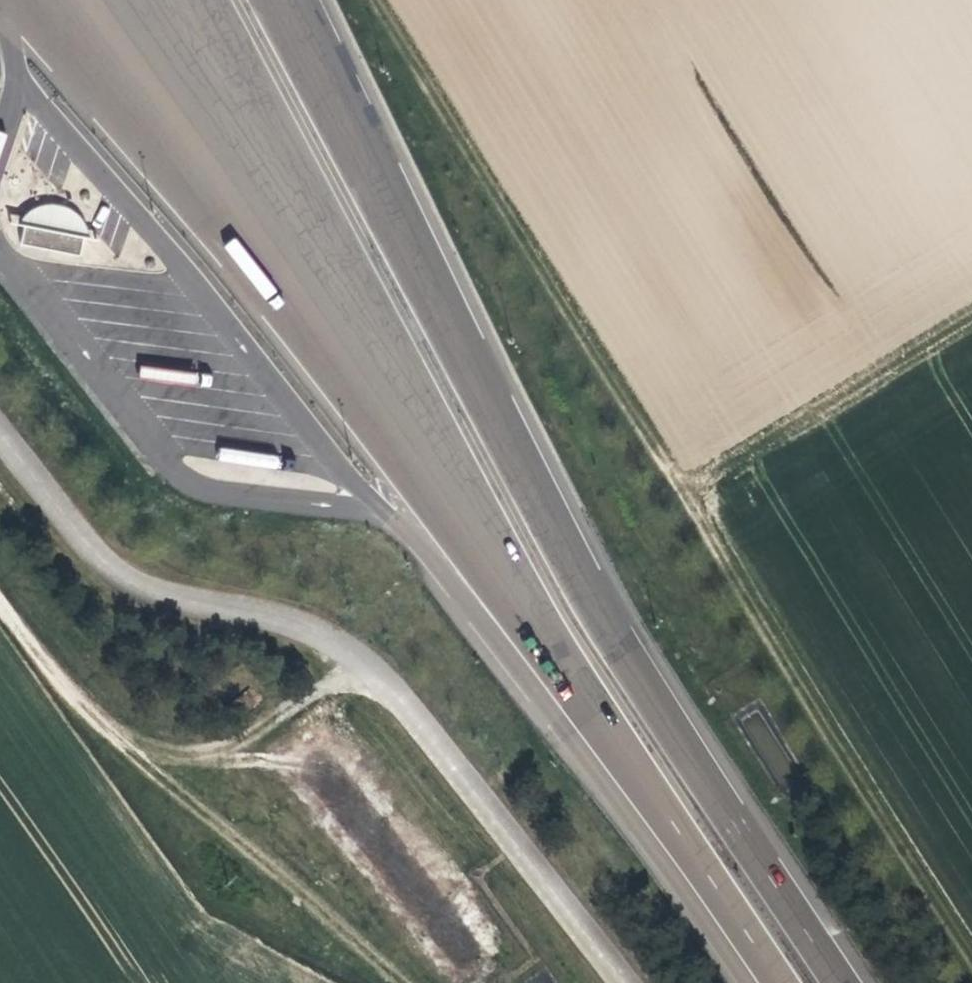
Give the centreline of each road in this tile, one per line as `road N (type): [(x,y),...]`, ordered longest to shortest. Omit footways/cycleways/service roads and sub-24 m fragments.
road 1 (motorway): [(106,0),(449,480),(784,982)]
road 2 (motorway): [(846,982),(616,638),(270,0)]
road 3 (track): [(971,882),(688,498),(385,0)]
road 4 (motorway): [(382,515),(427,553),(637,819),(752,982)]
road 5 (track): [(343,982),(209,911),(0,616)]
road 6 (track): [(971,326),(688,498)]

